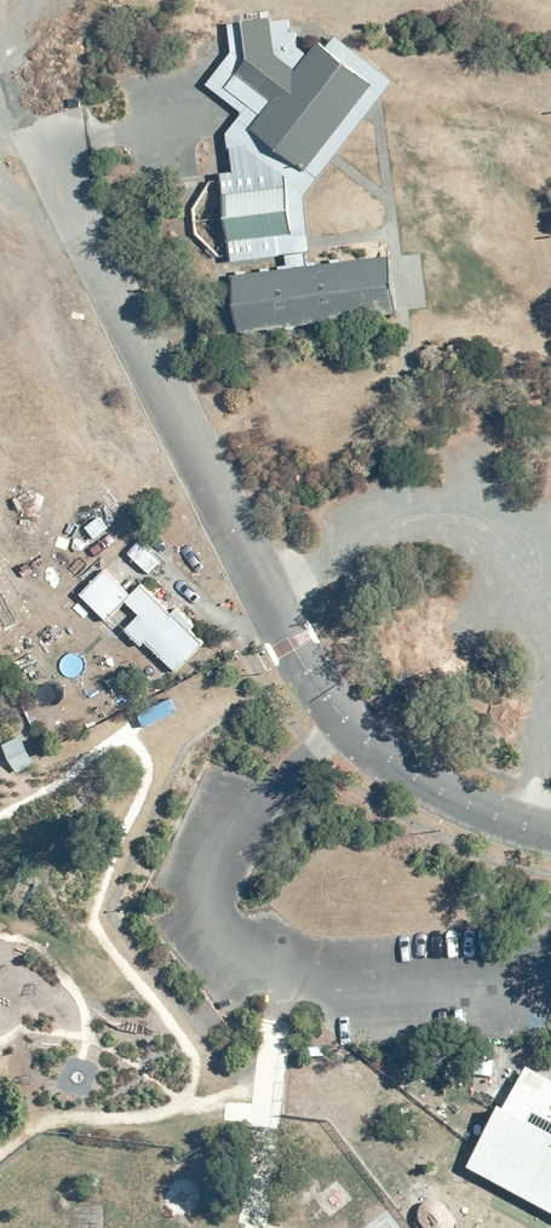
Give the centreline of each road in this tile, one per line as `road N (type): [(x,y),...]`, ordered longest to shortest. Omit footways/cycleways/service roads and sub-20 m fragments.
road 1 (residential): [(550,830),(466,805),(415,776),(364,739),(304,666),(41,142)]
road 2 (track): [(259,581),(374,531),(433,524),(492,545),(529,586),(548,659),(547,709),(522,825)]

